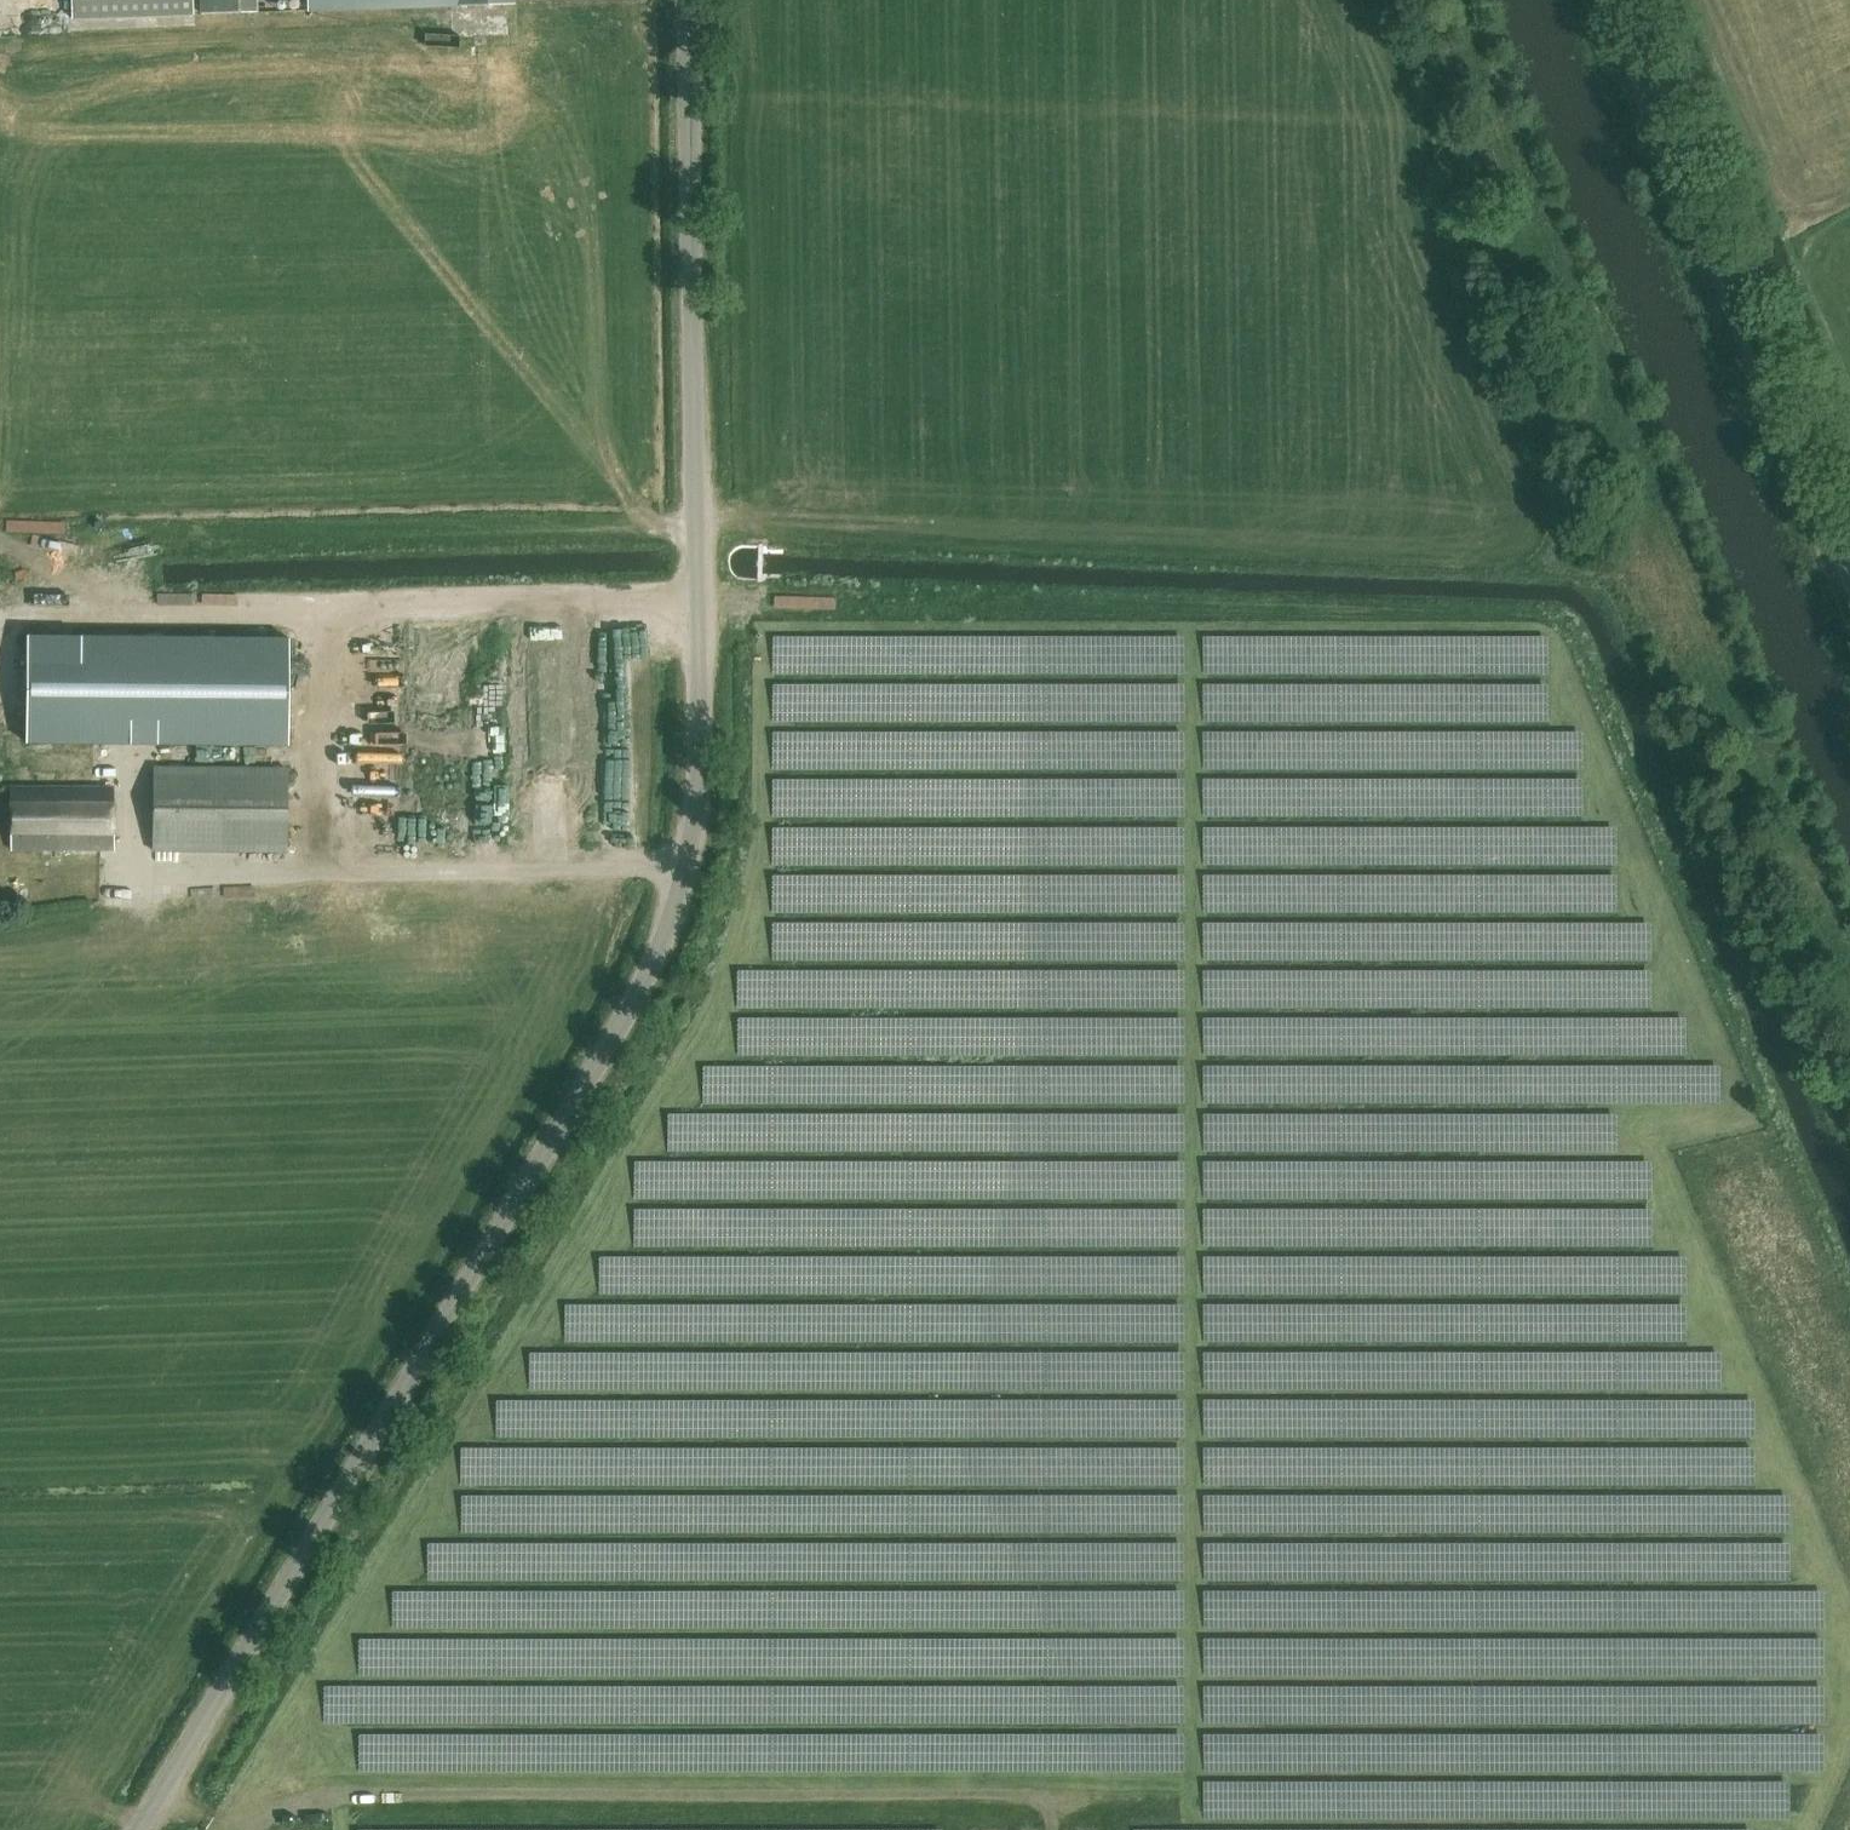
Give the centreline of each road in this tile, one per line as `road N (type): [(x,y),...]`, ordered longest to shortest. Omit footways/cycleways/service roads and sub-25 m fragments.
road 1 (unclassified): [(137,1829),(625,1016),(685,861),(695,785),(685,0)]
road 2 (tertiary): [(1849,578),(1613,0)]

